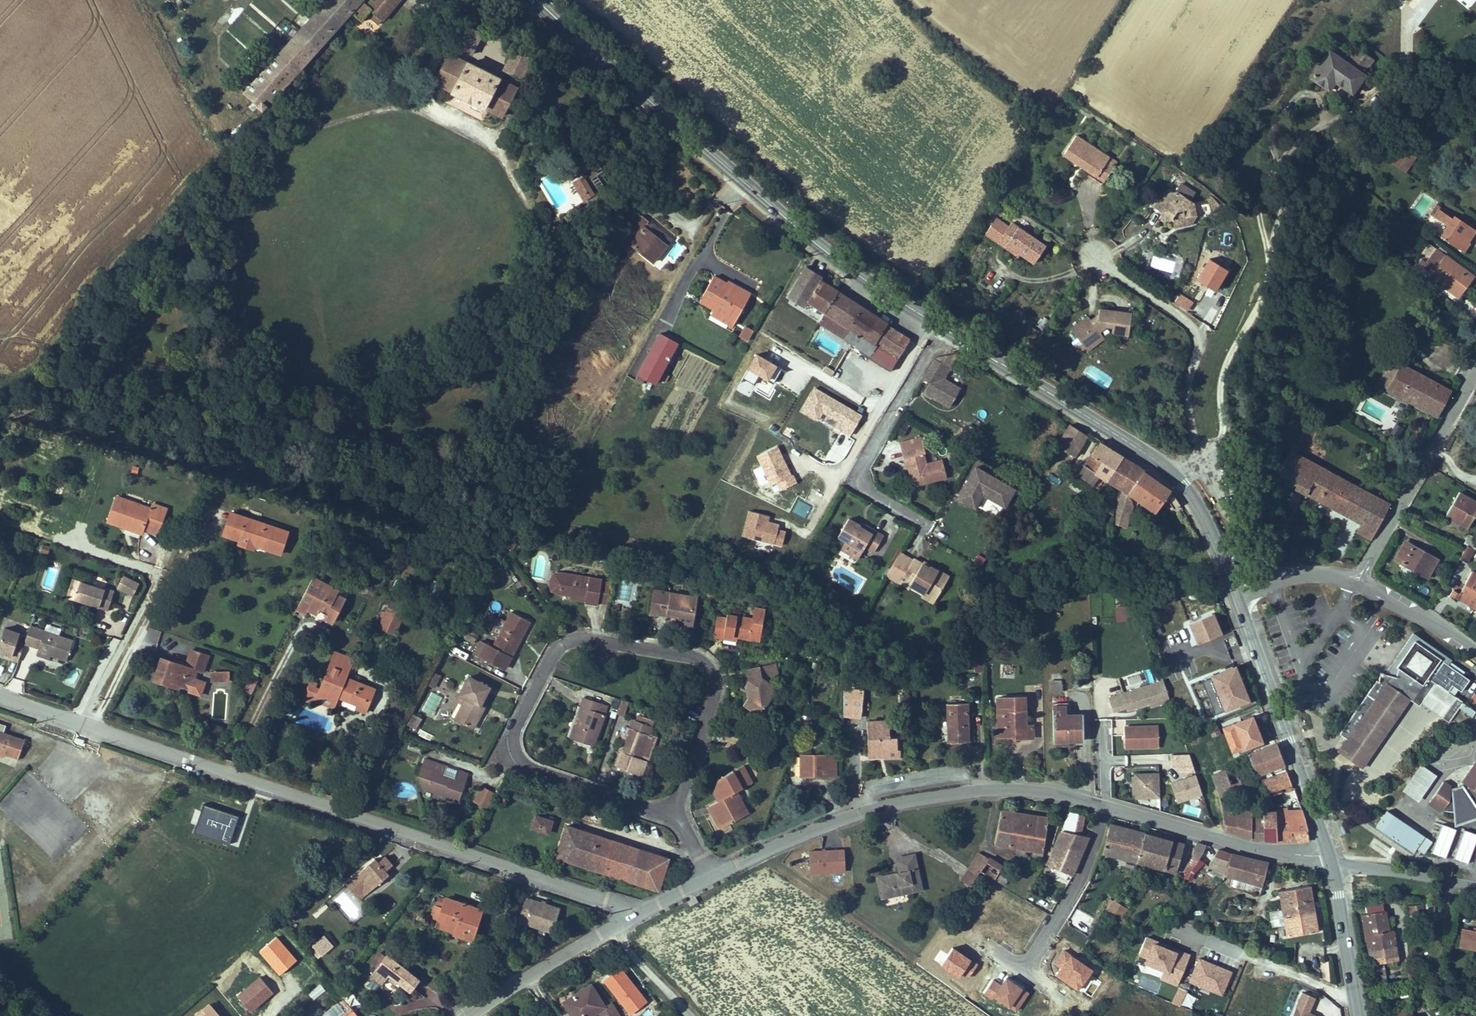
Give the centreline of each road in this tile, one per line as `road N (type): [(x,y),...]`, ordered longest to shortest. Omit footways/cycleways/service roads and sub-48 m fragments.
road 1 (tertiary): [(0,698),(642,910)]
road 2 (tertiary): [(710,875),(920,807),(1019,798),(1091,807),(1331,862)]
road 3 (unclassified): [(669,812),(689,778),(713,692),(705,663),(582,638),(560,645),(515,730),(515,753),(532,770)]
road 4 (unclassified): [(1096,256),(1231,350),(1219,381),(1235,477),(1183,486)]
road 5 (primary): [(940,337),(1077,411),(1183,486)]
road 6 (primary): [(1236,596),(1331,862)]
road 7 (primary): [(542,0),(742,180)]
road 8 (primary): [(742,180),(830,259),(940,337)]
road 9 (unclassified): [(1475,373),(1357,581)]
road 10 (tertiary): [(472,1015),(642,910)]
road 11 (unclassified): [(668,328),(742,180)]
road 12 (unclassified): [(856,477),(940,337)]
road 13 (primary): [(1331,862),(1359,1015)]
road 14 (tertiary): [(1331,862),(1475,886)]
road 15 (unclassified): [(532,770),(669,812)]
road 16 (tertiary): [(1475,646),(1357,581)]
road 17 (tertiary): [(1357,581),(1288,575),(1236,596)]
road 18 (primary): [(1183,486),(1236,596)]
road 19 (track): [(694,1015),(611,926)]

